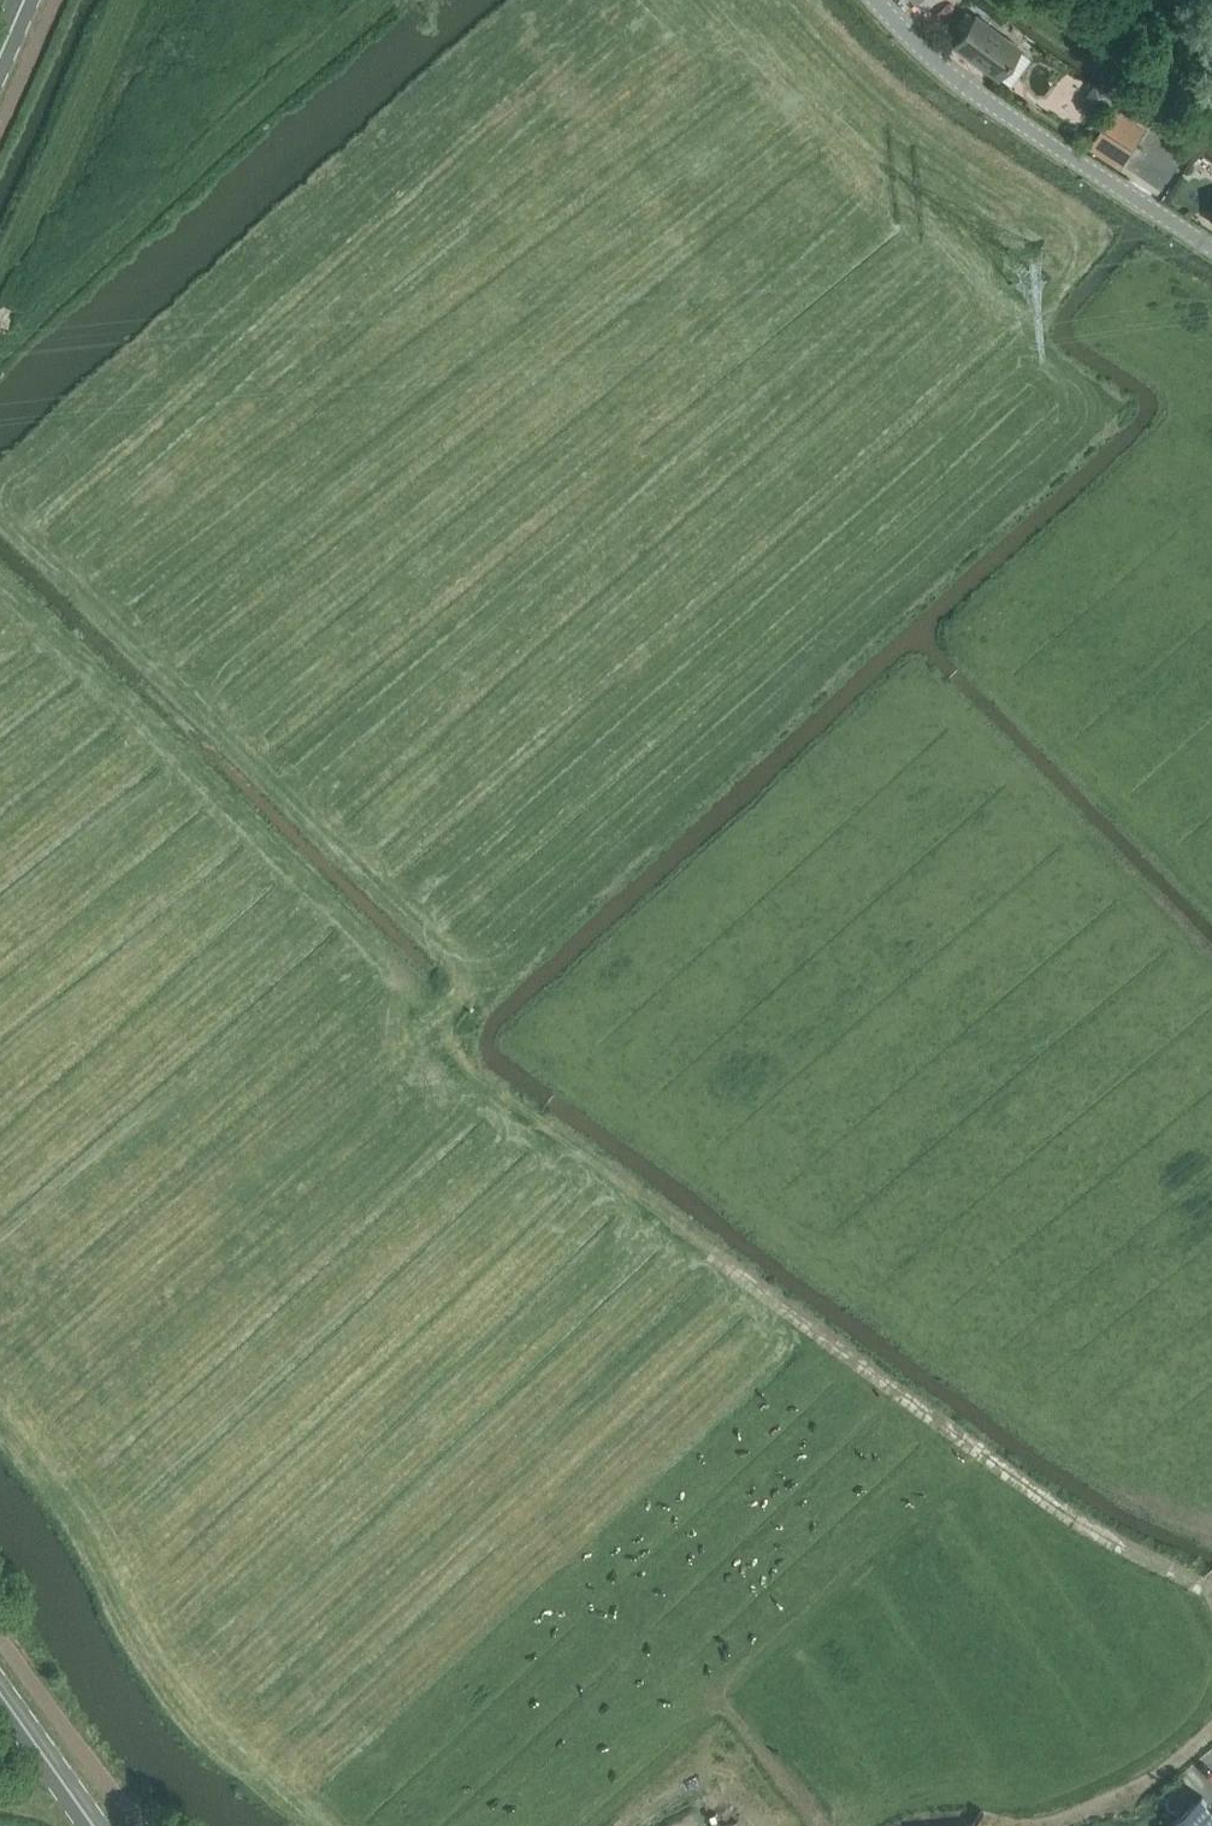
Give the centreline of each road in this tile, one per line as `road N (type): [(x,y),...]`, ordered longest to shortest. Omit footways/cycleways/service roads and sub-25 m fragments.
road 1 (unclassified): [(1211,249),(959,81),(874,0)]
road 2 (secondary): [(91,1825),(0,1692)]

